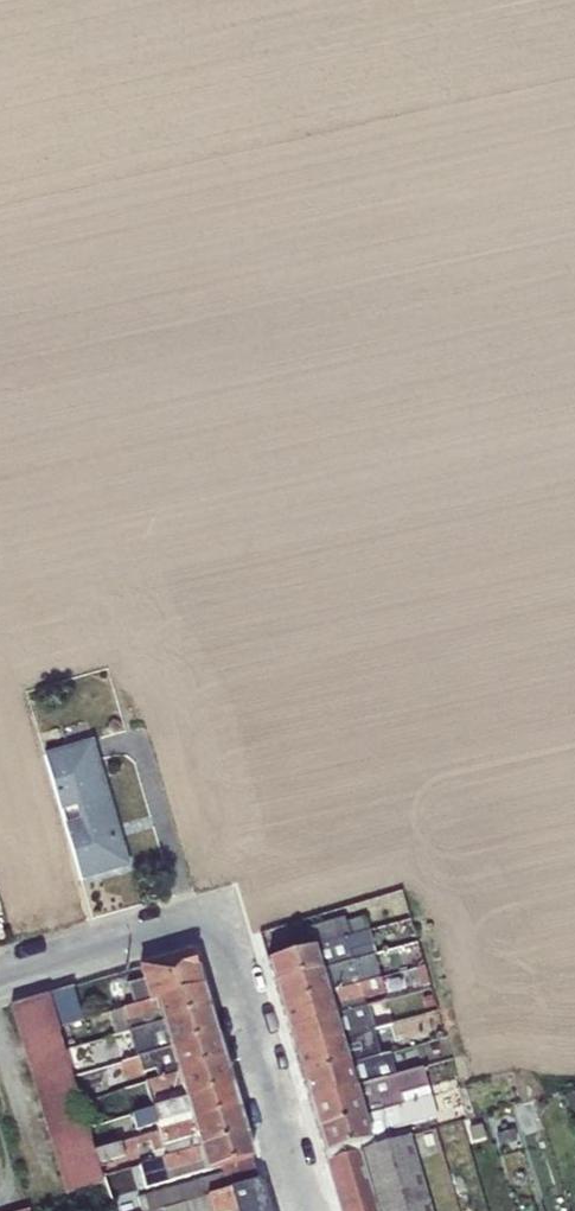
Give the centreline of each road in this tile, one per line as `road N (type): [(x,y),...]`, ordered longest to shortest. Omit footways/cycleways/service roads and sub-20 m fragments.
road 1 (residential): [(234,965),(207,921),(0,980)]
road 2 (residential): [(234,965),(306,1210)]

